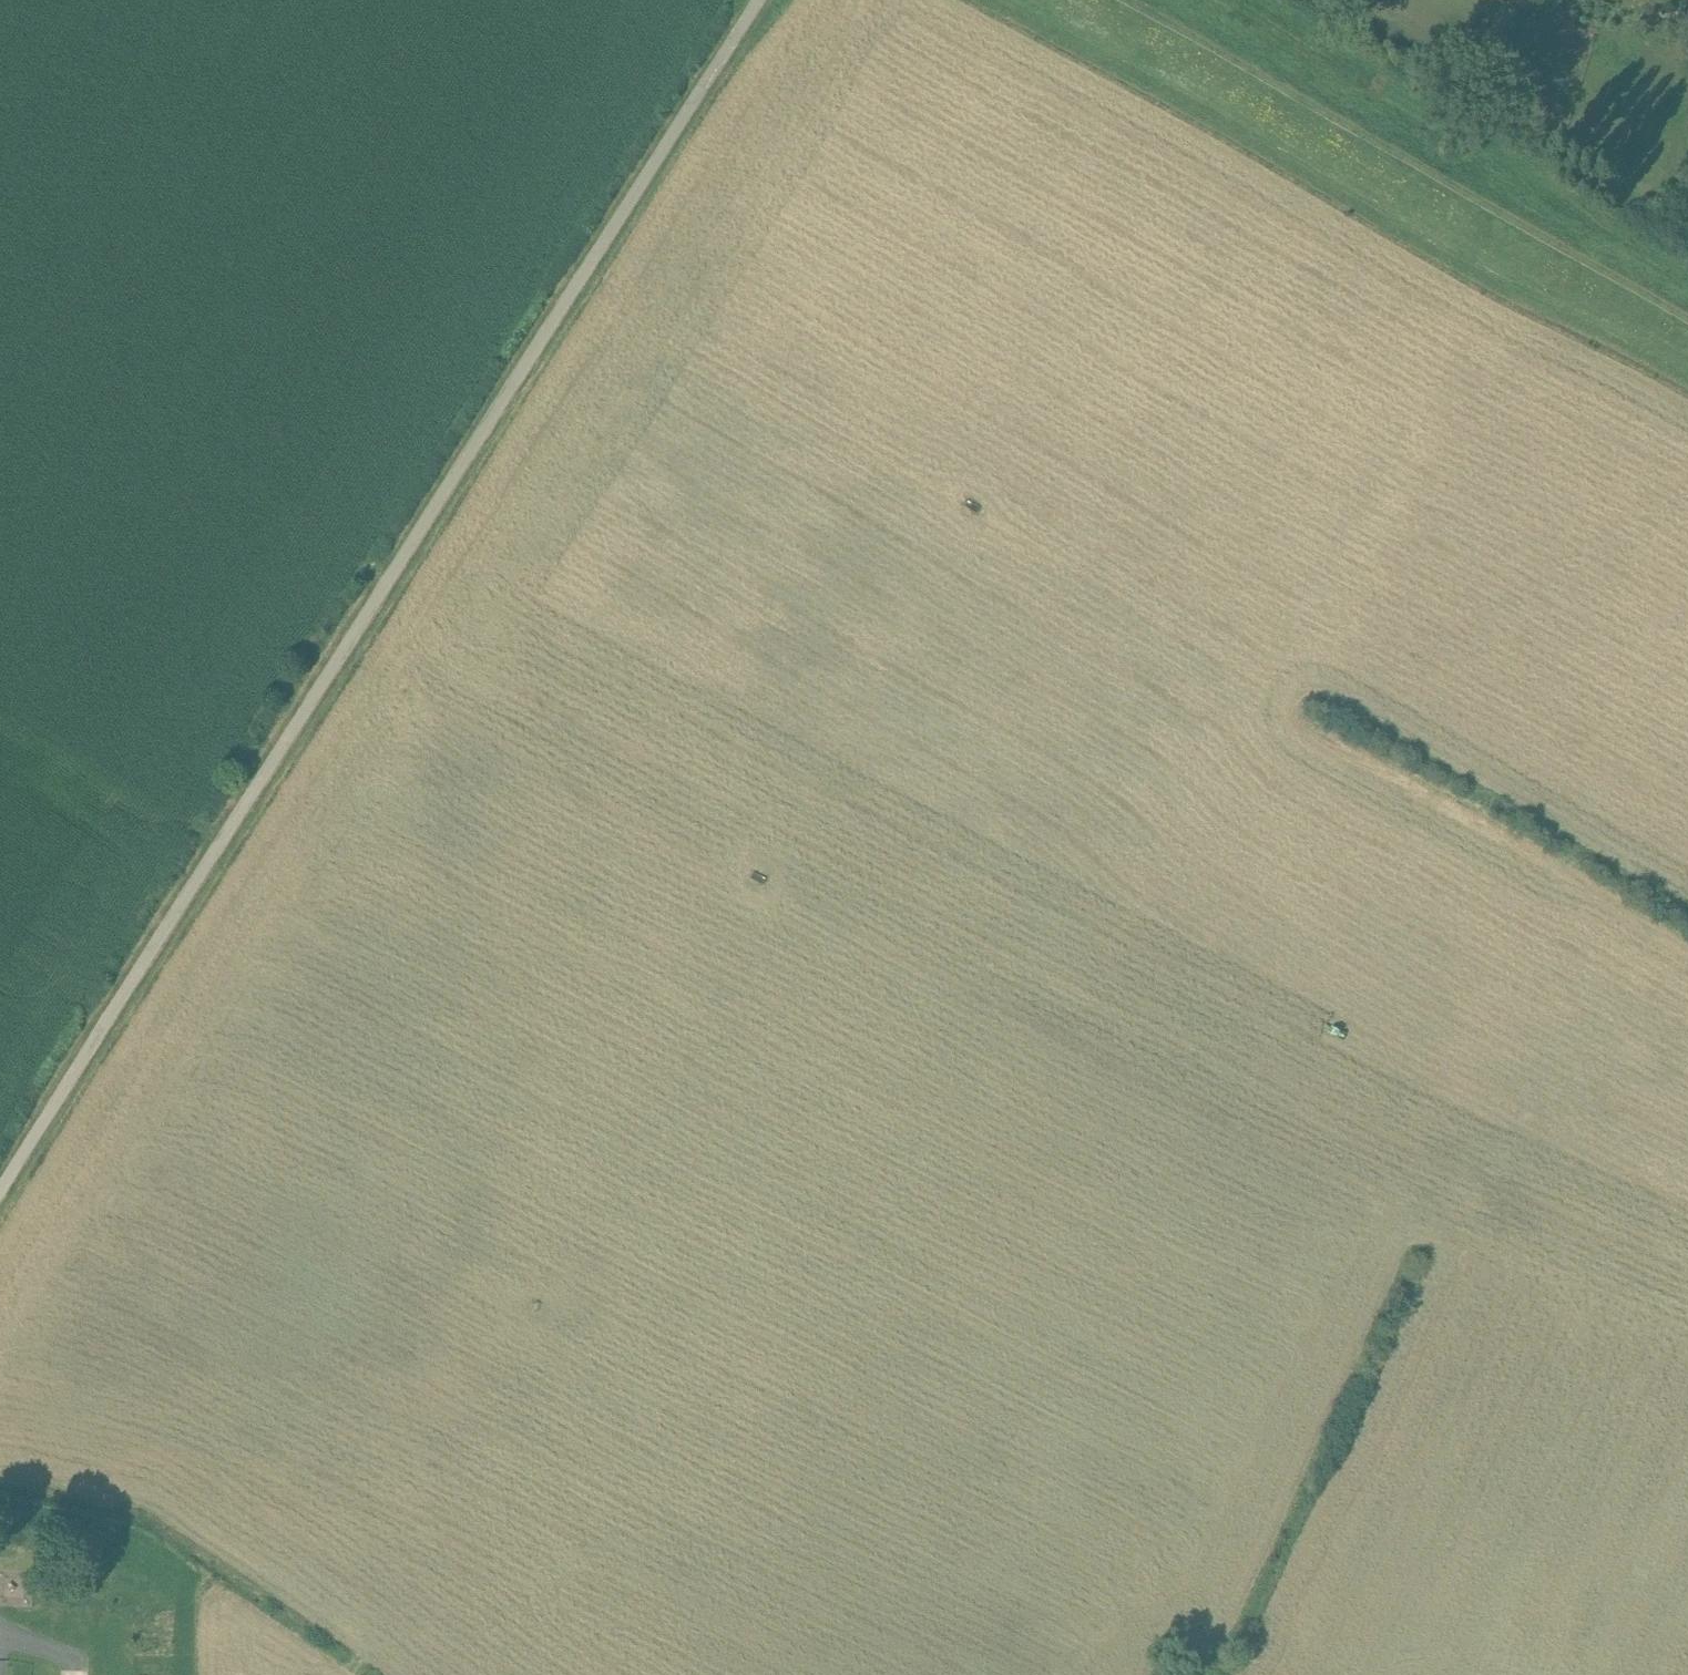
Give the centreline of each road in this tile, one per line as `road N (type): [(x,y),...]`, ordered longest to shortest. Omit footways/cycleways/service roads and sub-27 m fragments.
road 1 (unclassified): [(0,1189),(757,0)]
road 2 (track): [(1112,0),(1687,321)]

